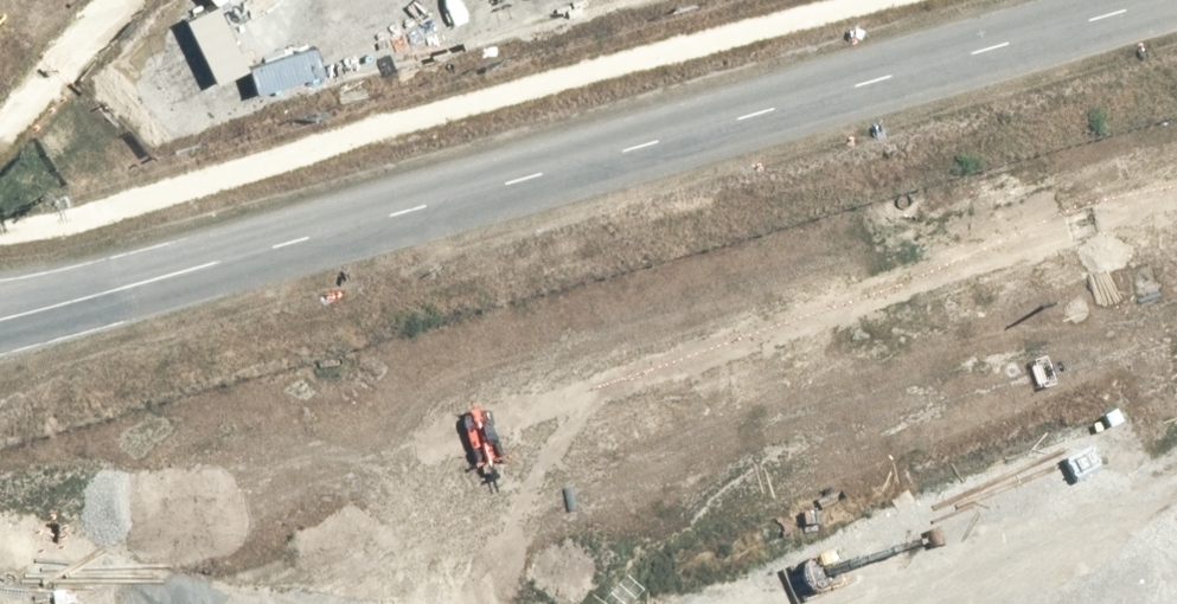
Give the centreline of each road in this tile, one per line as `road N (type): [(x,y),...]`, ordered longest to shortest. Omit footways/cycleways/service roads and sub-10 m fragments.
road 1 (unknown): [(1044,0),(0,276)]
road 2 (tertiary): [(0,276),(1044,0)]

